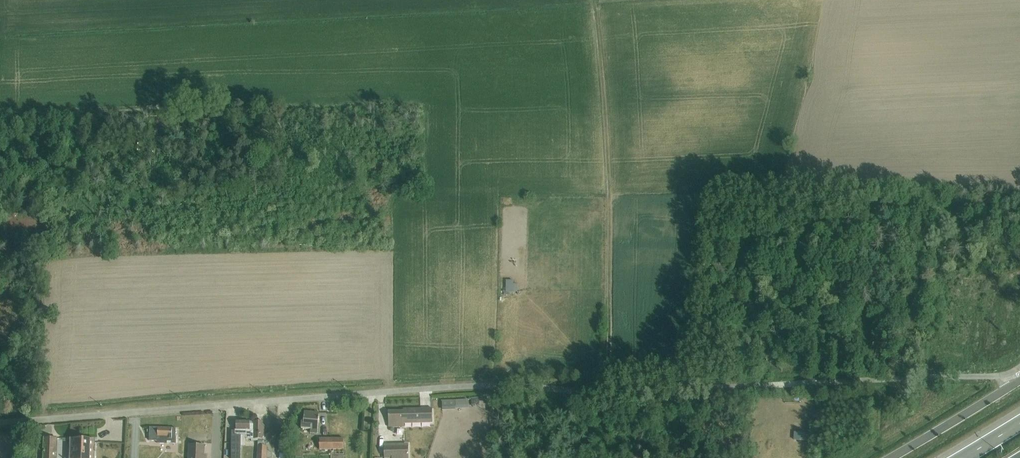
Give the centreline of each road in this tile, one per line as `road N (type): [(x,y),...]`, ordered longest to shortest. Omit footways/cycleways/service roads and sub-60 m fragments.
road 1 (unclassified): [(1007,375),(442,389),(0,424)]
road 2 (track): [(602,390),(610,190),(594,3)]
road 3 (tertiary): [(1013,385),(894,457)]

